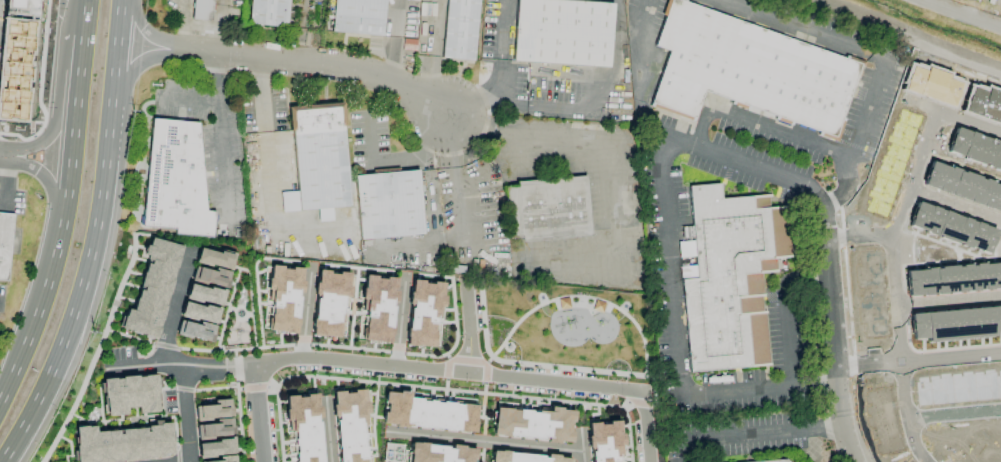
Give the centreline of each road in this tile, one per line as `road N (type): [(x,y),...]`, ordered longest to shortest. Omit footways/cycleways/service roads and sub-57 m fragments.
road 1 (trunk): [(2,461),(76,320),(95,247),(125,0)]
road 2 (trunk): [(87,0),(57,252),(0,403)]
road 3 (residential): [(120,52),(342,70),(455,121)]
road 4 (residential): [(253,365),(300,356),(597,384)]
road 5 (residential): [(863,461),(846,429),(836,368),(832,214)]
road 6 (residential): [(253,365),(109,369)]
road 7 (residential): [(160,364),(193,247)]

